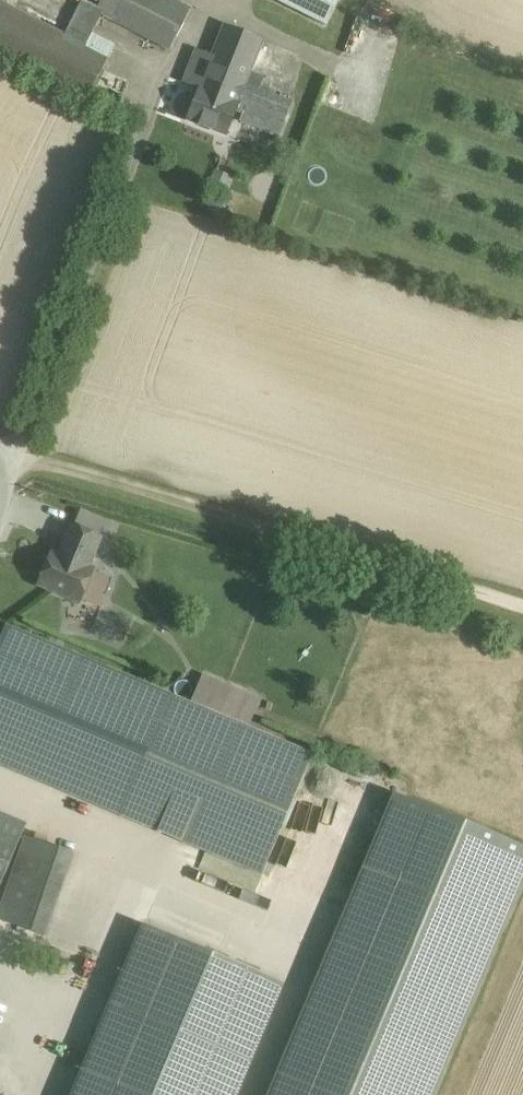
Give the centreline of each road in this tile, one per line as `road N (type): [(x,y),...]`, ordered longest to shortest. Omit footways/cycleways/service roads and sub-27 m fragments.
road 1 (track): [(522,609),(52,467),(12,463)]

